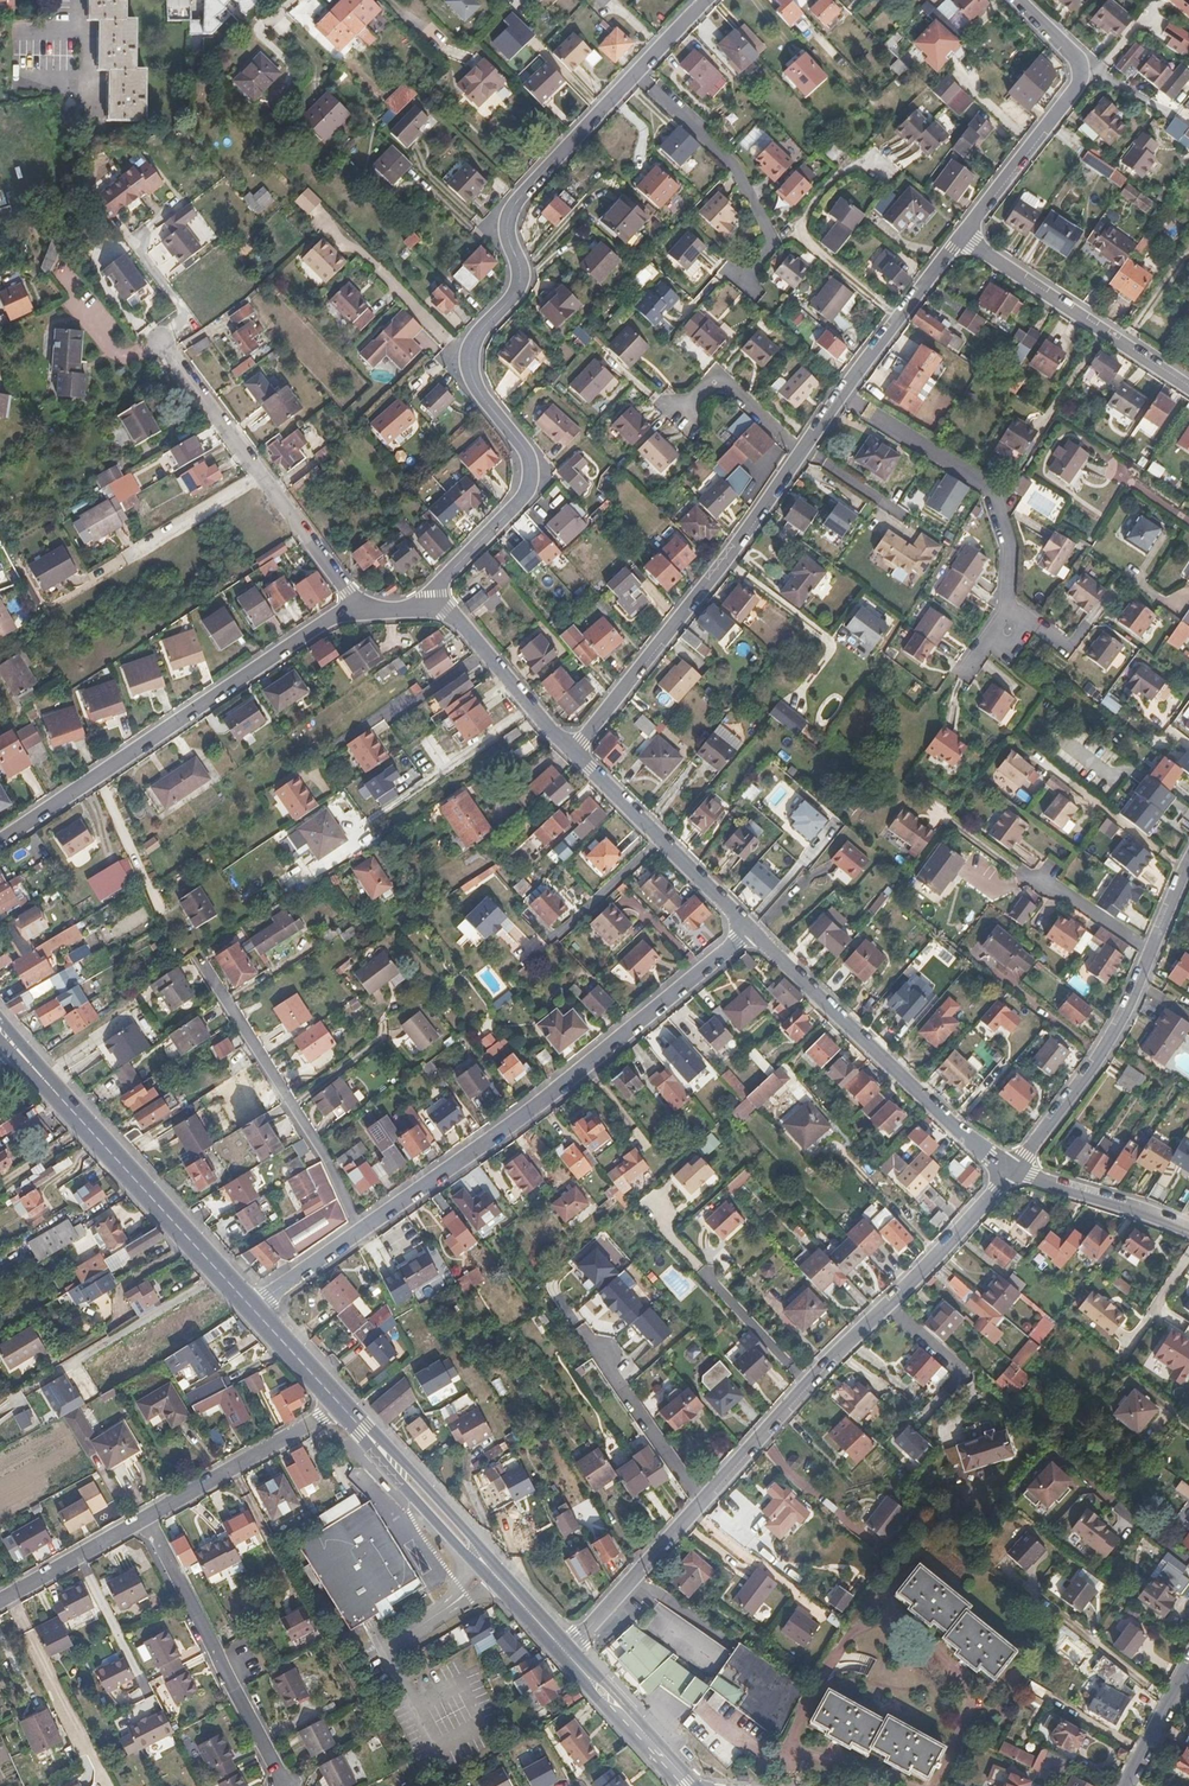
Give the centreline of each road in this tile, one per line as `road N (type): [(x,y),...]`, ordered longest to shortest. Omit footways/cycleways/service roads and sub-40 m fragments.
road 1 (residential): [(706,0),(511,215),(519,285),(481,332),(470,361),(486,401),(526,450),(530,479),(518,504),(441,583),(434,604)]
road 2 (residential): [(1012,1171),(907,1291),(806,1382),(566,1652)]
road 3 (residential): [(359,1232),(567,1082),(750,931)]
road 4 (residential): [(571,750),(841,395)]
road 5 (residential): [(0,843),(359,605)]
road 6 (primary): [(254,1309),(0,1029)]
road 7 (residential): [(1012,1171),(1120,1026),(1188,863)]
road 8 (residential): [(750,931),(955,1128),(1012,1171)]
road 9 (primary): [(566,1652),(342,1404)]
road 10 (residential): [(359,605),(163,342)]
road 11 (residential): [(359,1232),(320,1149),(197,963)]
road 12 (residential): [(282,1785),(147,1517)]
road 13 (residential): [(1188,387),(961,236)]
road 14 (residential): [(571,750),(750,931)]
road 15 (residential): [(147,1517),(342,1404)]
road 16 (residential): [(434,604),(486,651),(571,750)]
road 17 (residential): [(841,395),(961,236)]
road 18 (residential): [(961,236),(1074,85)]
road 19 (residential): [(1188,1232),(1012,1171)]
road 20 (primary): [(688,1785),(566,1652)]
road 21 (residential): [(0,1600),(147,1517)]
road 22 (residential): [(254,1309),(359,1232)]
road 23 (primary): [(342,1404),(254,1309)]

